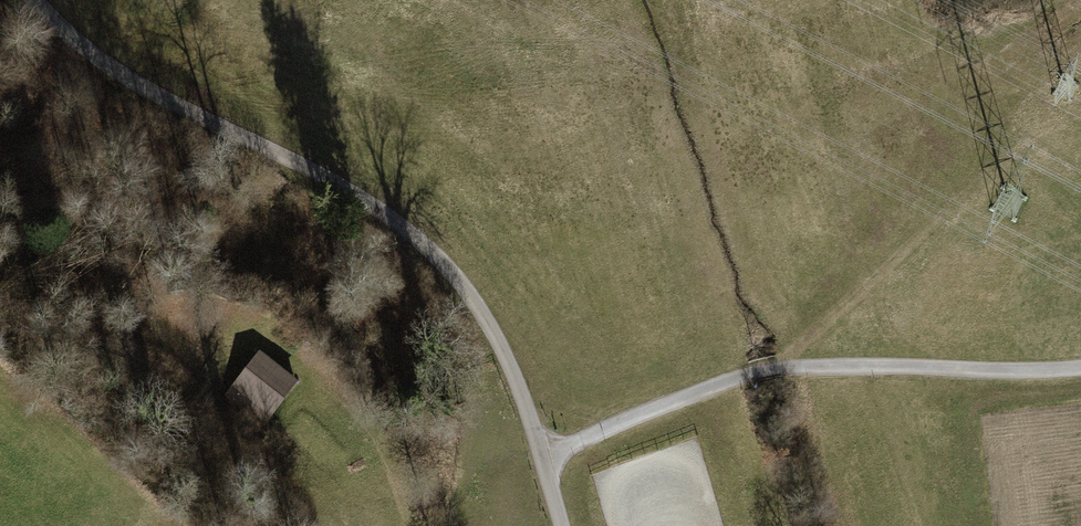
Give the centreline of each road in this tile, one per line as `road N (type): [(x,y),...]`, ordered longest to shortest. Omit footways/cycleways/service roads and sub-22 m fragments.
road 1 (unclassified): [(36,0),(115,70),(332,181),(428,249),(497,339),(562,525)]
road 2 (track): [(778,369),(996,167),(1070,120)]
road 3 (track): [(778,369),(1080,368)]
road 4 (track): [(409,525),(362,420),(257,329)]
road 5 (track): [(542,457),(696,393),(778,369)]

